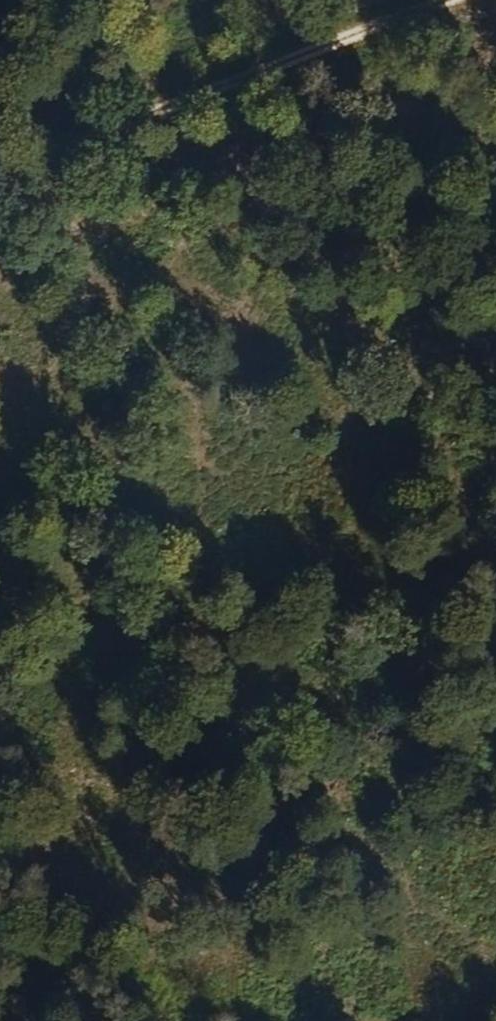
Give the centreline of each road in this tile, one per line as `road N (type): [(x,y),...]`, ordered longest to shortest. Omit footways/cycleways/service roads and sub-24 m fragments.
road 1 (track): [(447,0),(0,170)]

